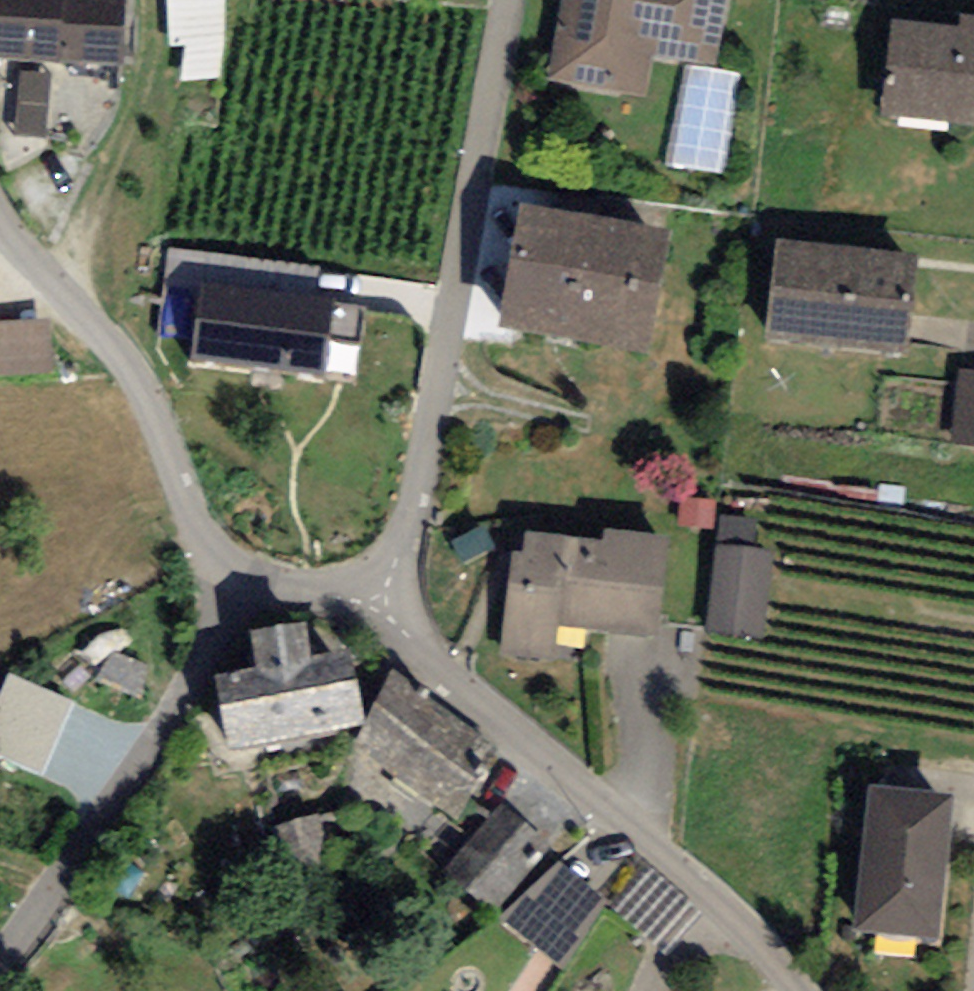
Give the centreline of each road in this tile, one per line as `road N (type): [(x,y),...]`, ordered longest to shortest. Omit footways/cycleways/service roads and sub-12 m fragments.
road 1 (residential): [(383,611),(508,0)]
road 2 (residential): [(807,990),(781,953),(383,611)]
road 3 (residential): [(223,571),(224,627),(194,694),(0,969)]
road 4 (residential): [(223,571),(194,521),(179,451),(143,374),(0,225)]
road 5 (residential): [(383,611),(281,594),(223,571)]

